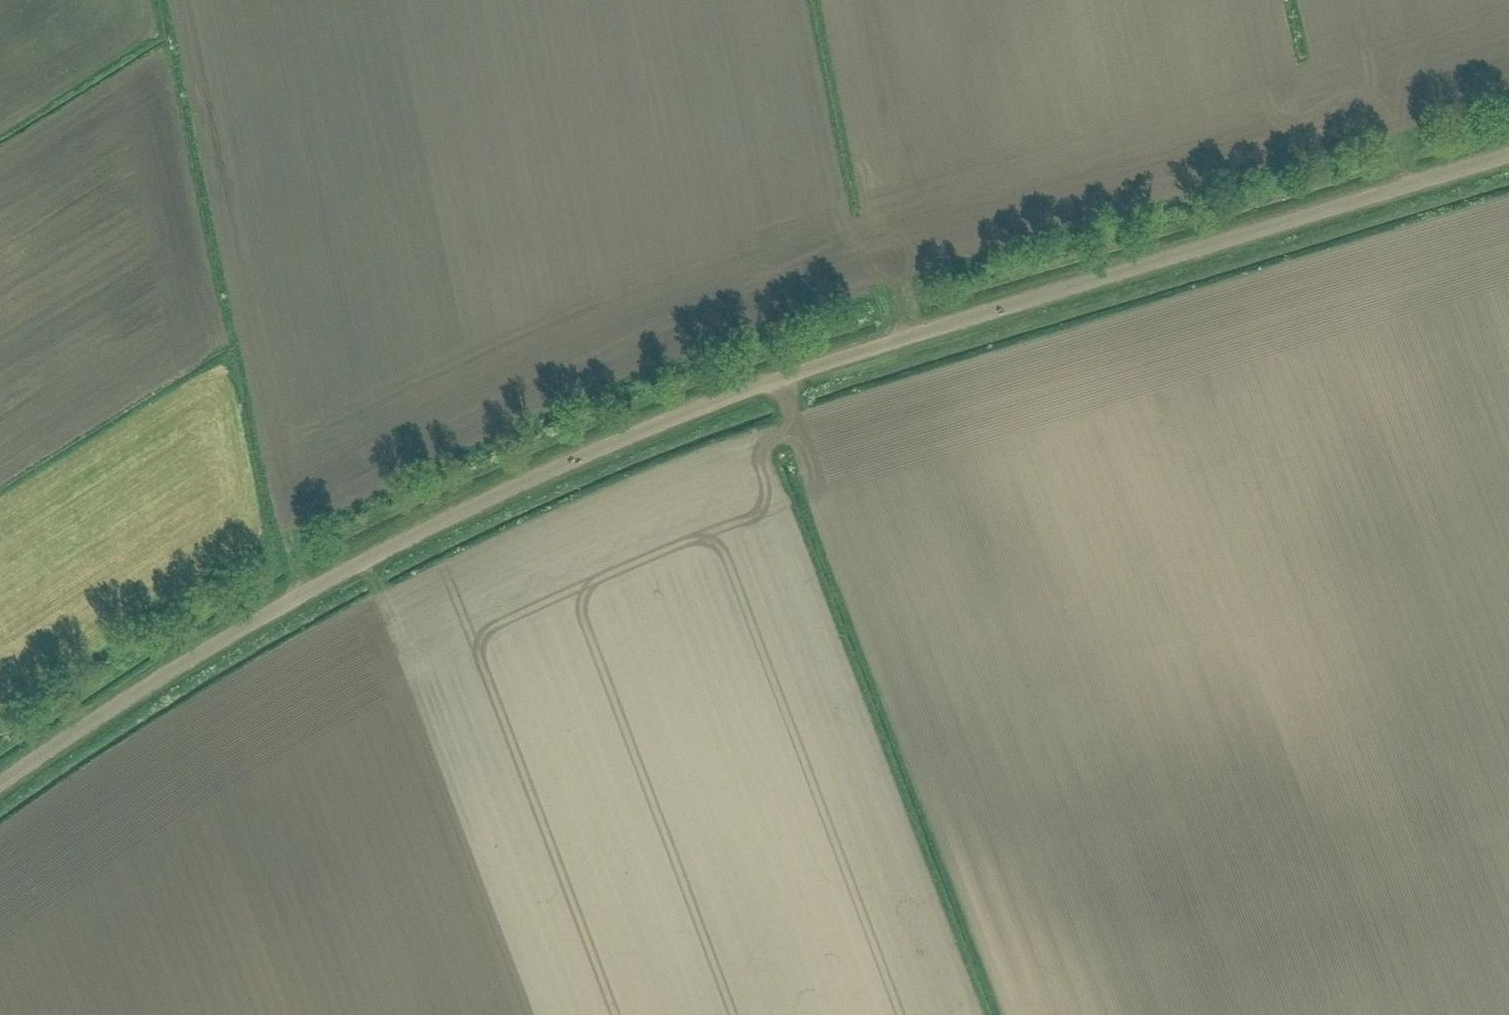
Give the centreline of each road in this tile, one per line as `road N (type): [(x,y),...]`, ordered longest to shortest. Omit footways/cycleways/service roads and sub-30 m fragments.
road 1 (unclassified): [(0,789),(254,627),(433,530),(696,412),(797,373),(1508,157)]

